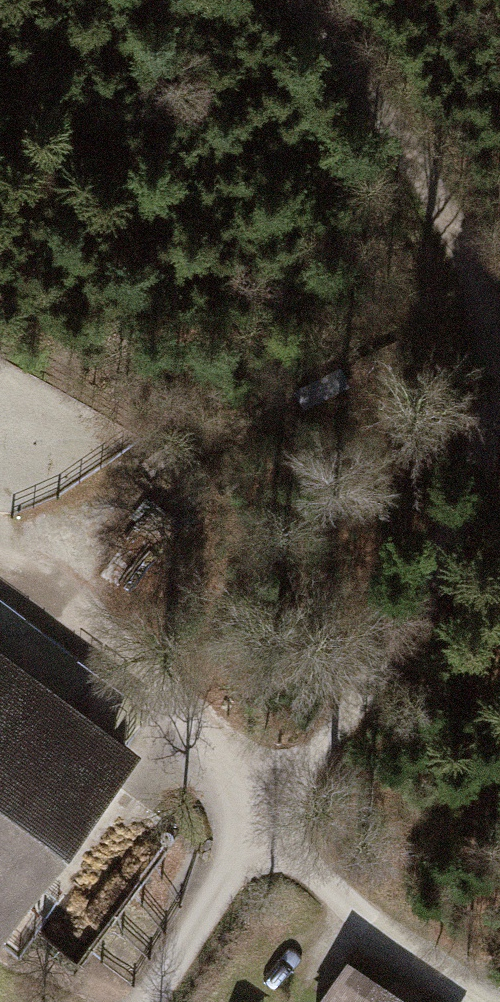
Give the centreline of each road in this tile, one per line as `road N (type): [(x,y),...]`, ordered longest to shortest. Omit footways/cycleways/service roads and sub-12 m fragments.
road 1 (track): [(241,846),(499,370)]
road 2 (track): [(287,0),(440,204),(499,328)]
road 3 (track): [(0,582),(164,718),(241,846)]
road 4 (track): [(241,846),(471,1001)]
road 5 (residential): [(158,1001),(241,846)]

